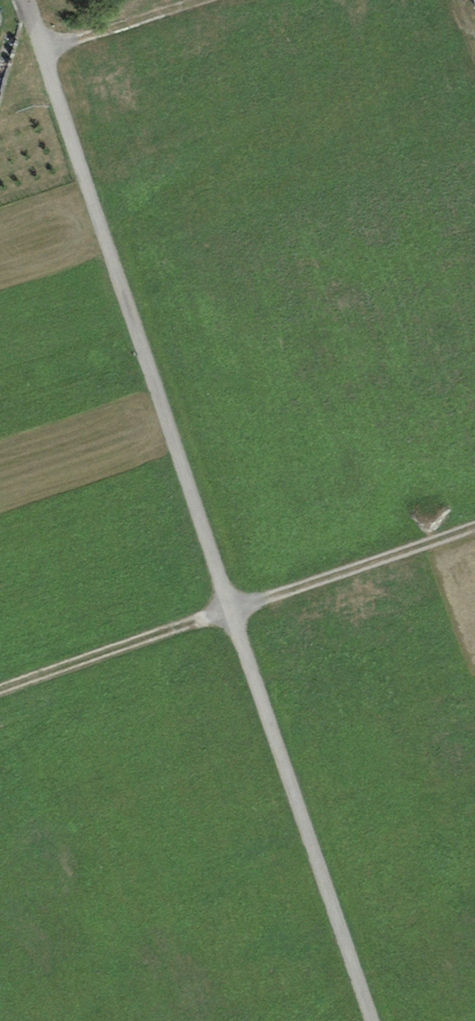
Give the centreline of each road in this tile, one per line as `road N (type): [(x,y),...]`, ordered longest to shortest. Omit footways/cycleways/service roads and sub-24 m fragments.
road 1 (track): [(25,0),(373,1020)]
road 2 (track): [(474,523),(0,690)]
road 3 (track): [(43,50),(188,0)]

